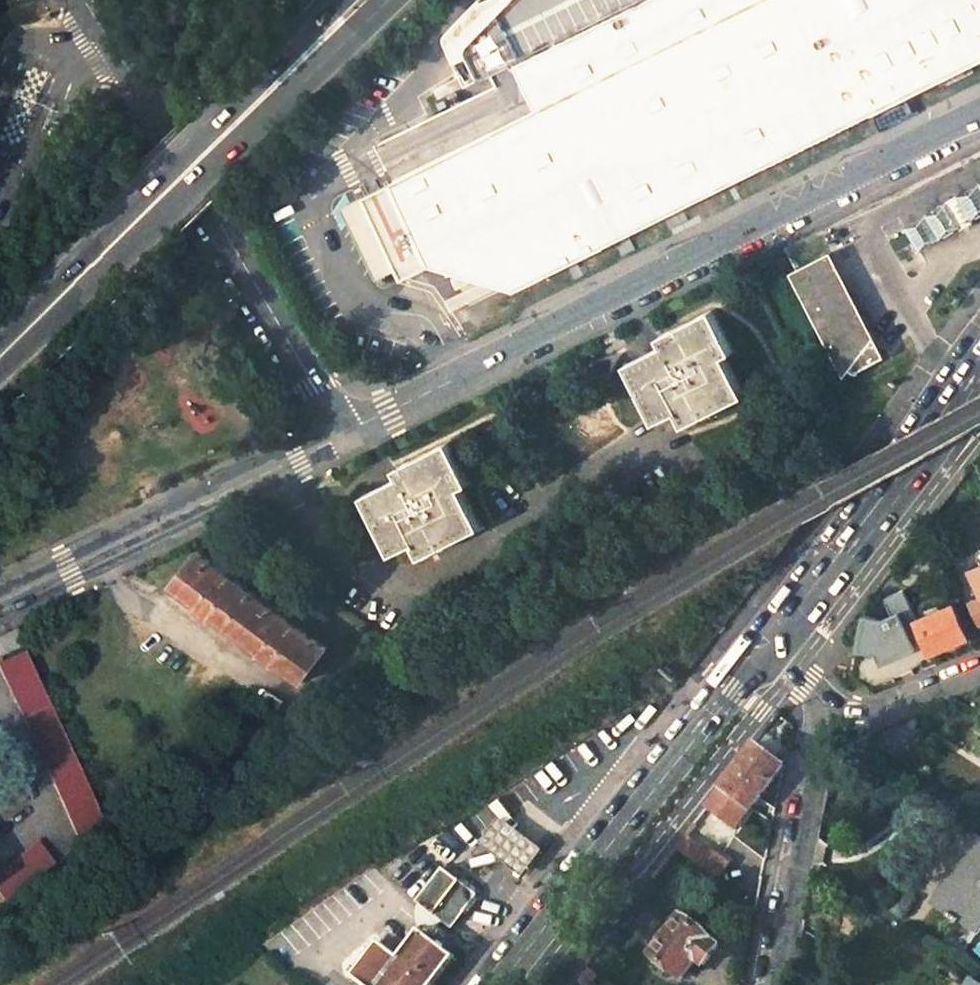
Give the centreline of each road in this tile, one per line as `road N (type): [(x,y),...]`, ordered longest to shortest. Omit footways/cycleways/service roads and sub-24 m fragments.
road 1 (unclassified): [(344,434),(915,144)]
road 2 (primary): [(856,509),(754,625),(476,984)]
road 3 (trunk): [(0,366),(387,0)]
road 4 (unclassified): [(344,434),(85,0)]
road 5 (trunk): [(339,0),(147,185),(0,343)]
road 6 (primary): [(501,984),(746,678)]
road 7 (unclassified): [(0,601),(344,434)]
road 8 (primary): [(813,606),(979,379)]
road 9 (unclassified): [(817,720),(769,984)]
road 10 (primary): [(979,335),(856,509)]
road 11 (unclassified): [(856,509),(784,616),(780,647)]
road 12 (unclassified): [(979,660),(856,706)]
road 13 (unclassified): [(856,706),(801,663),(801,626),(813,606)]

